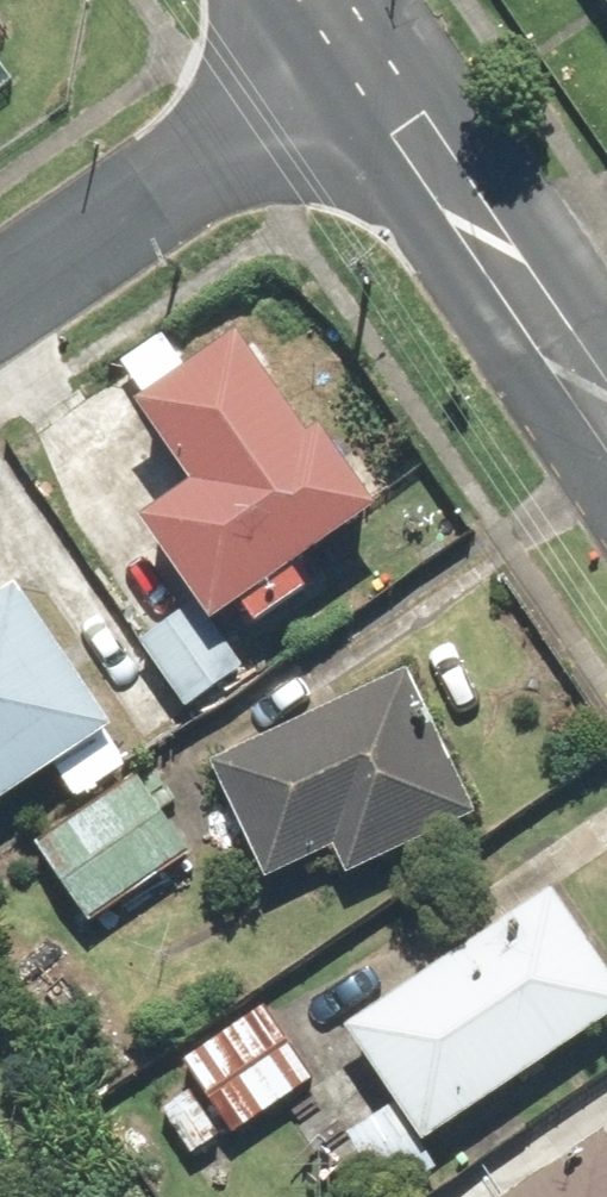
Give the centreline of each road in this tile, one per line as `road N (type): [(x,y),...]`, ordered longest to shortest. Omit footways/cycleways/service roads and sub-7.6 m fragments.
road 1 (residential): [(377,41),(0,299)]
road 2 (secondary): [(377,41),(606,381)]

